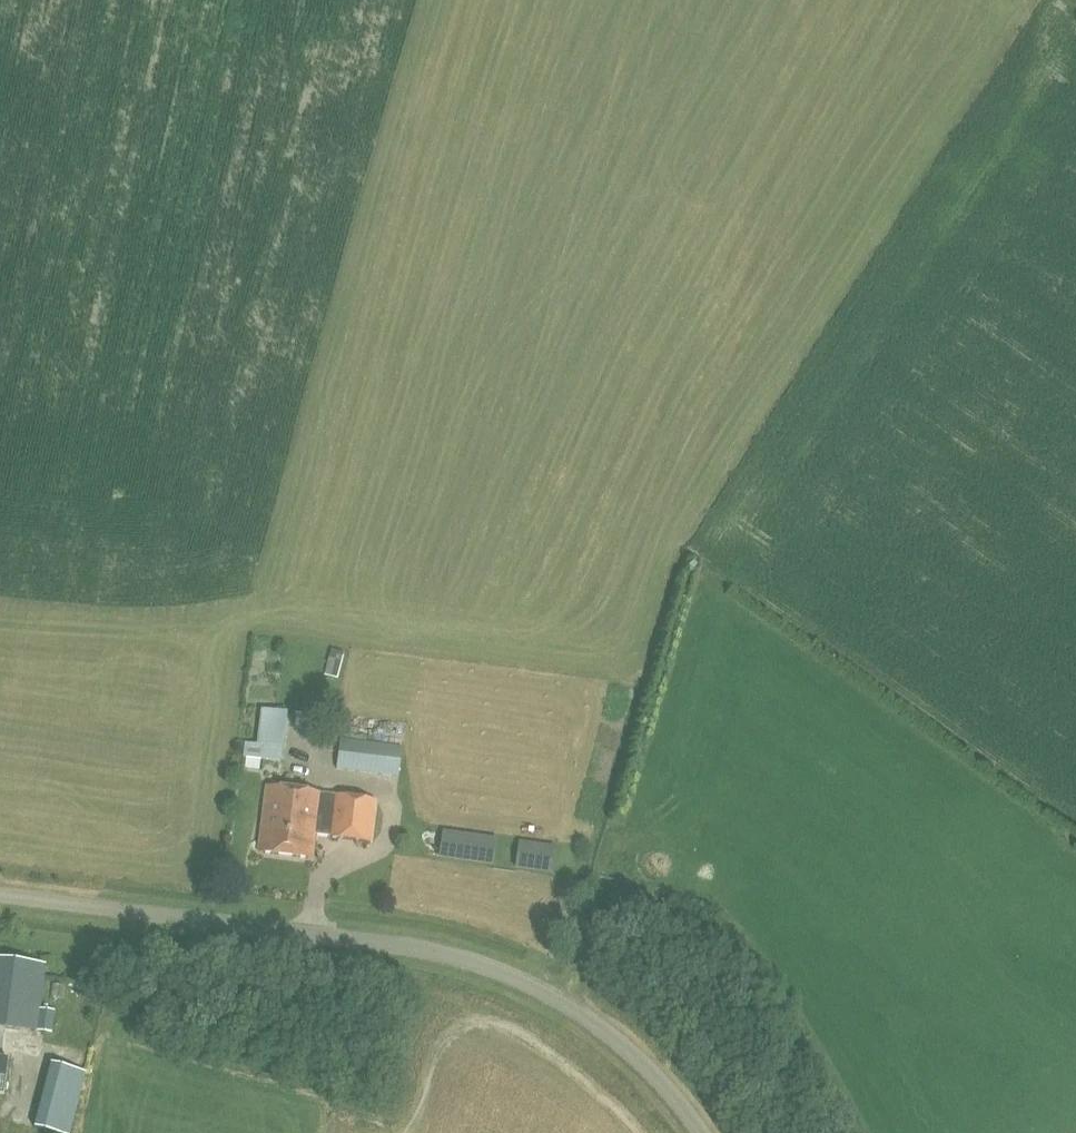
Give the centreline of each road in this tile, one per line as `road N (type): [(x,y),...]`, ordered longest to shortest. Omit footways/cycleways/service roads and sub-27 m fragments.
road 1 (unclassified): [(708,1132),(653,1066),(598,1021),(490,965),(0,891)]

